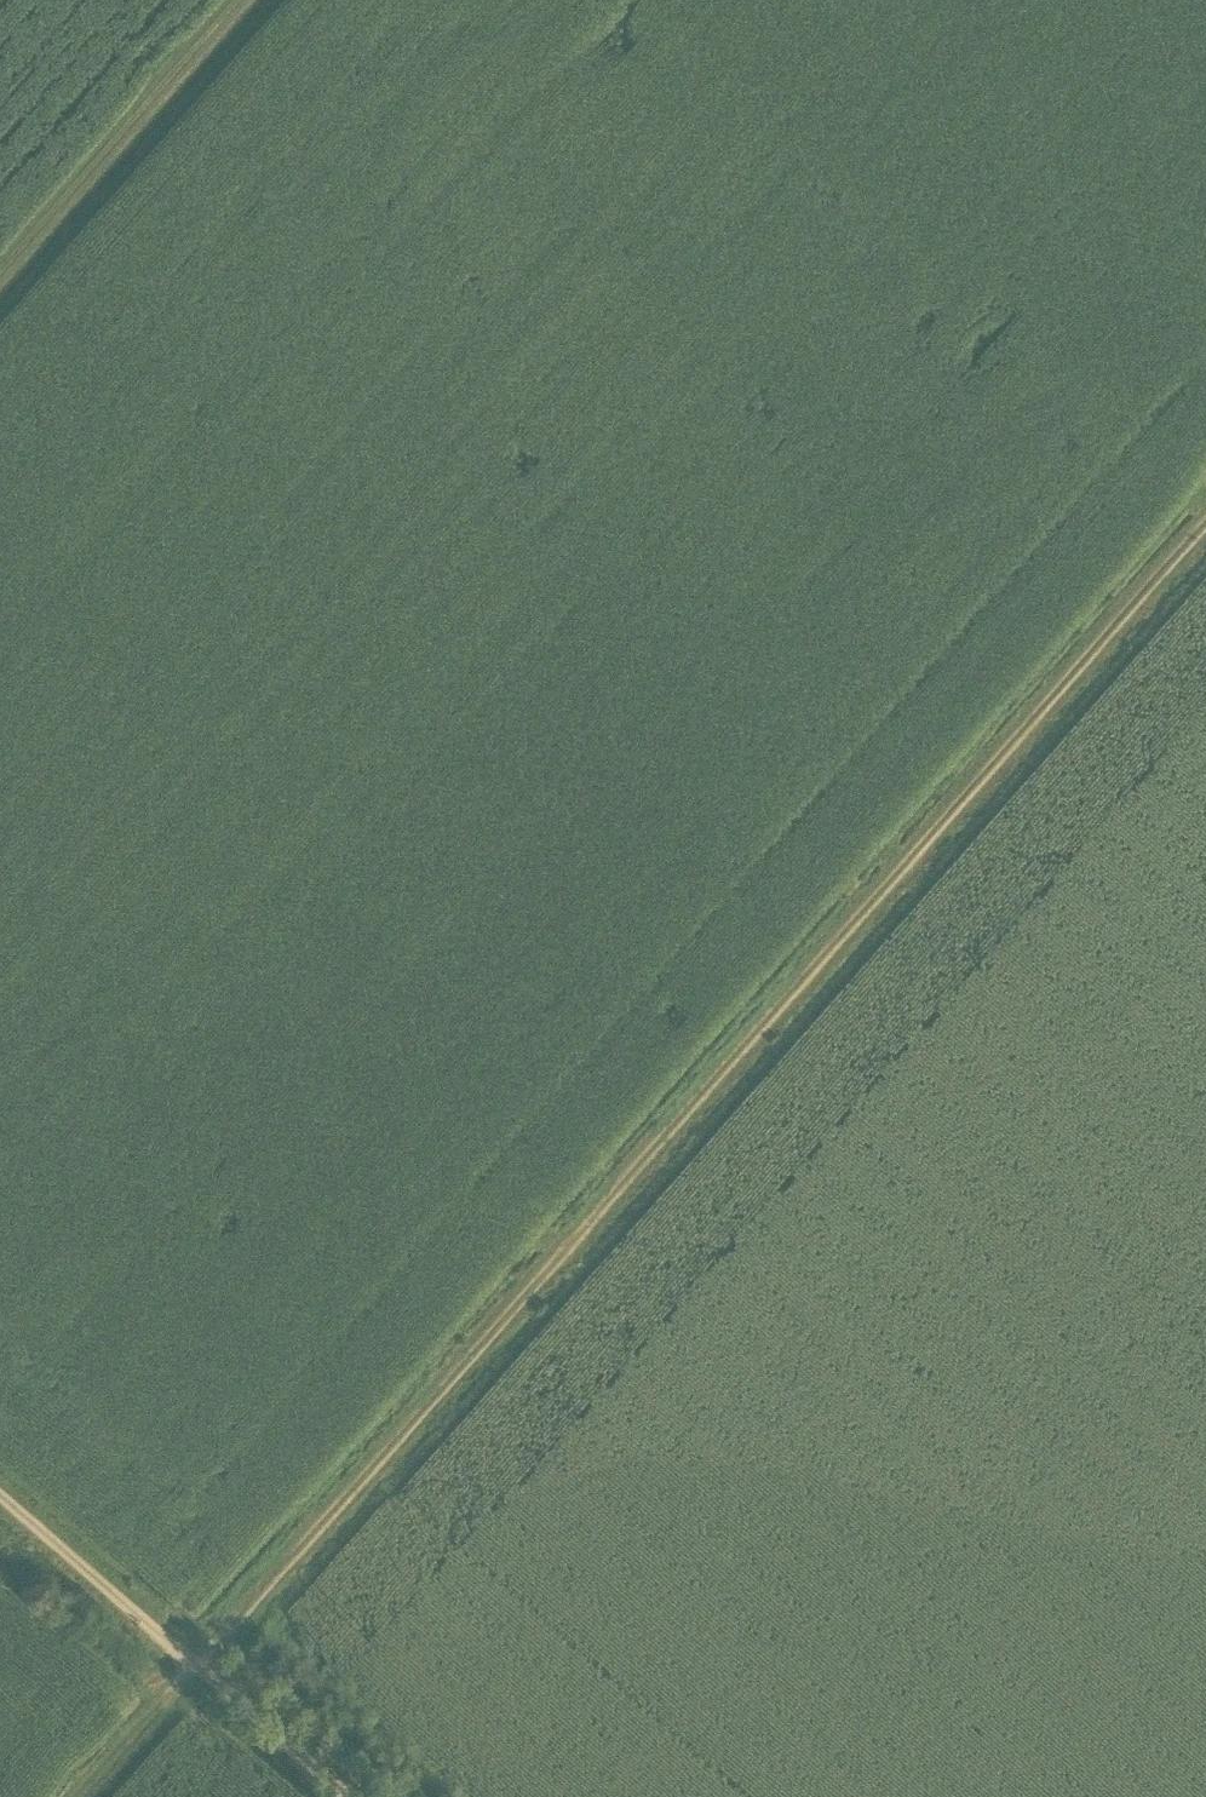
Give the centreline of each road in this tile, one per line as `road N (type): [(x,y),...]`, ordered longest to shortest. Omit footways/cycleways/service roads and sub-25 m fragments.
road 1 (track): [(83,1796),(1205,535)]
road 2 (track): [(0,1495),(345,1796)]
road 3 (track): [(0,286),(251,0)]

